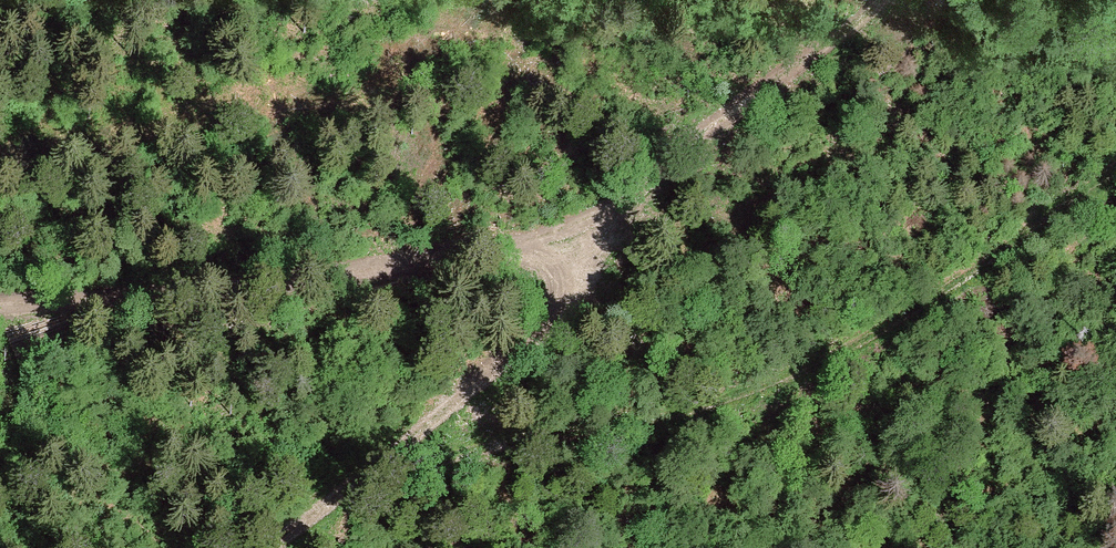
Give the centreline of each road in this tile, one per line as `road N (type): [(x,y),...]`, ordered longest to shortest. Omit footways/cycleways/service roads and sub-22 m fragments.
road 1 (track): [(0,313),(303,284),(508,251),(624,201),(589,267),(543,325),(387,467)]
road 2 (track): [(1115,167),(838,357),(740,396)]
road 3 (track): [(387,467),(587,438),(740,396)]
road 4 (track): [(624,201),(882,0)]
road 5 (track): [(287,547),(387,467)]

